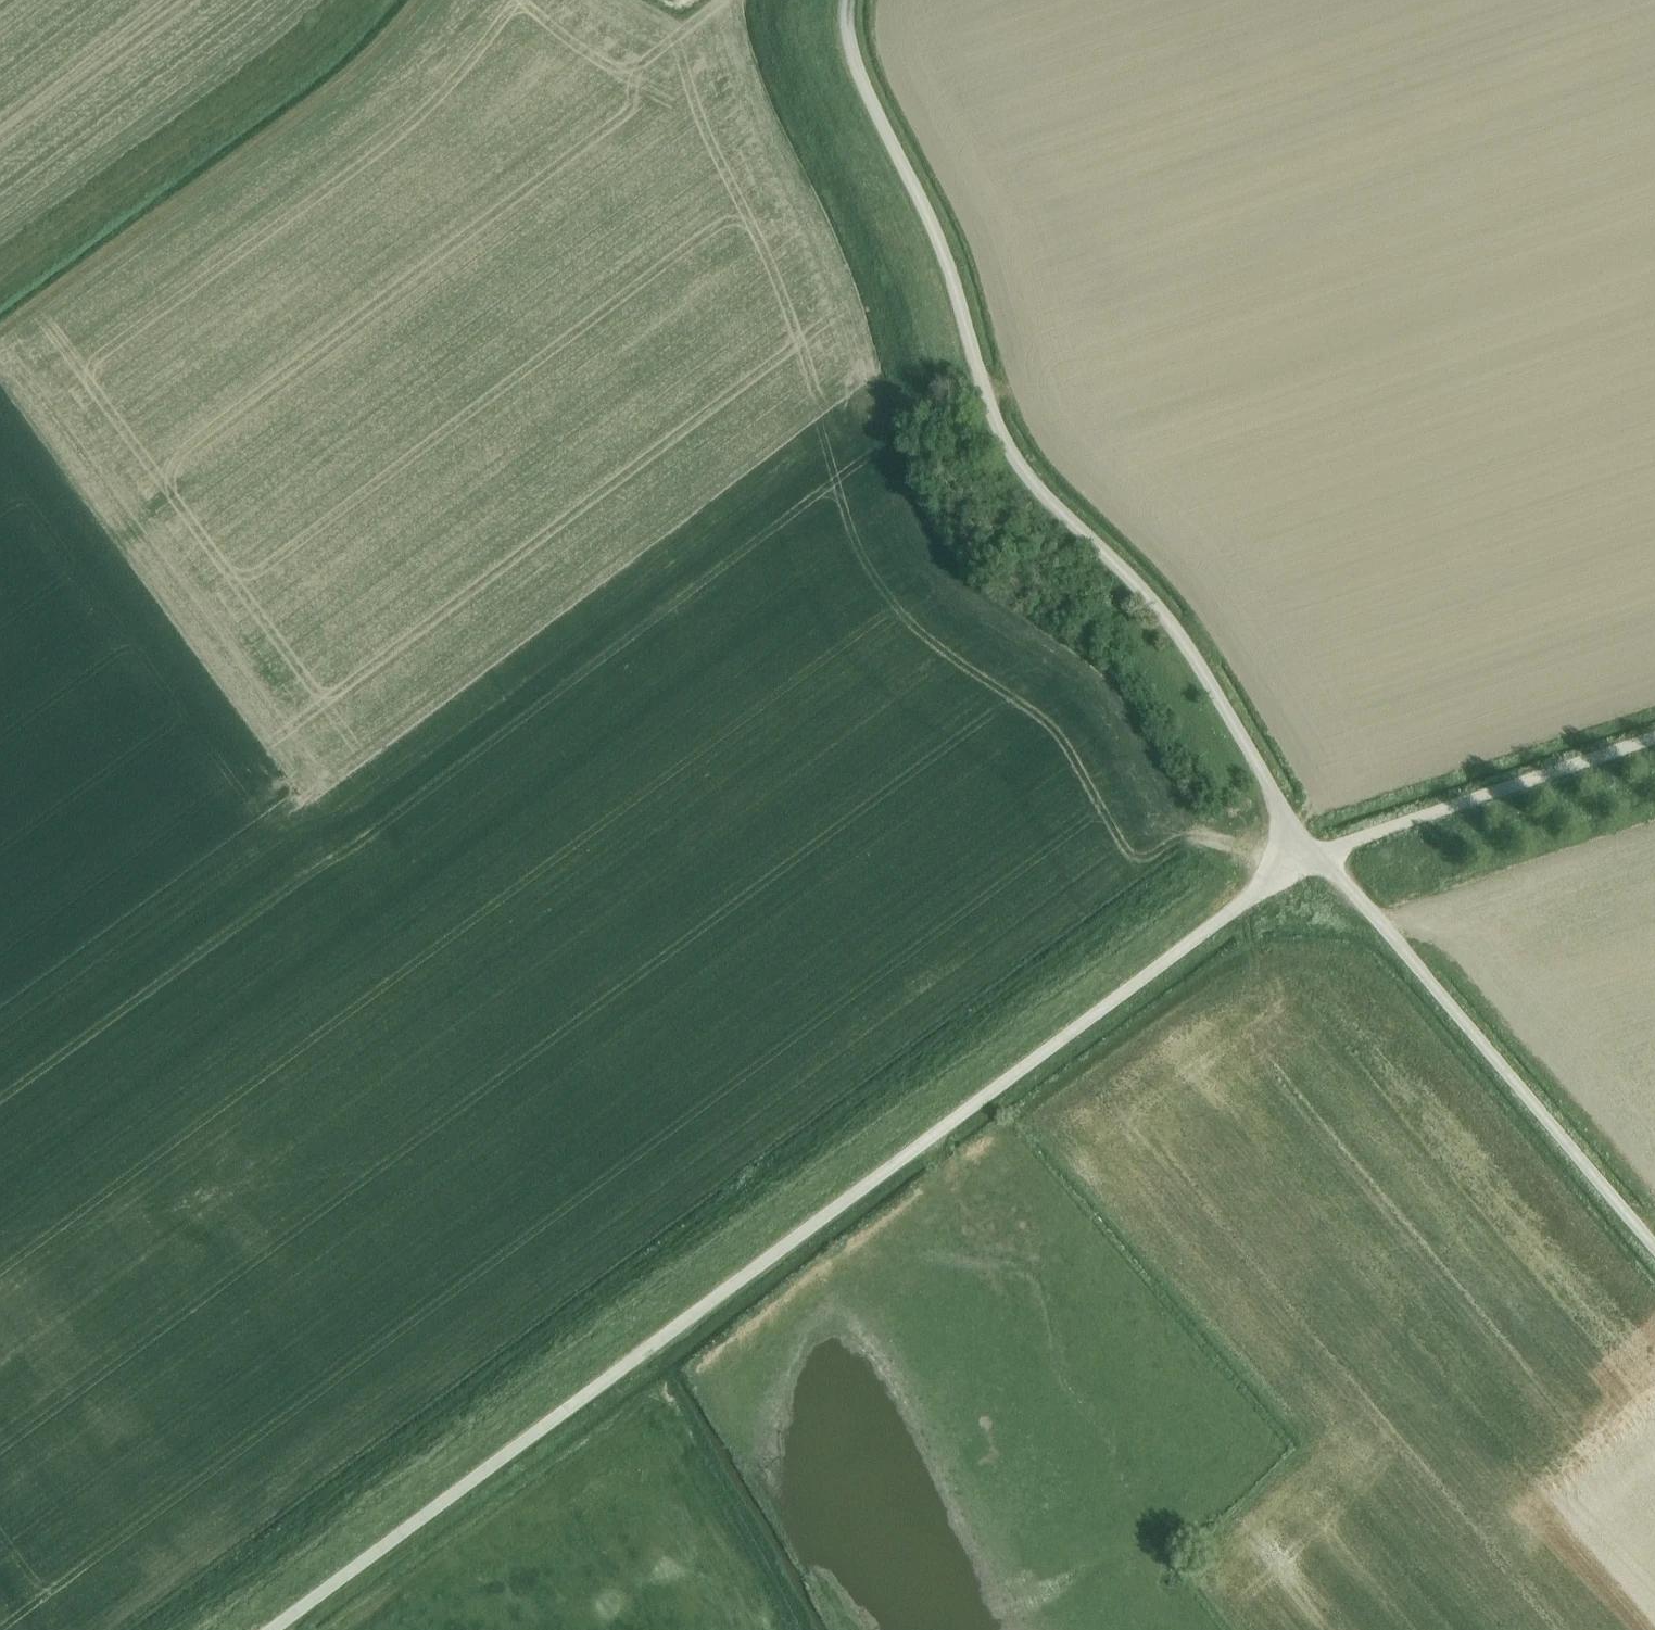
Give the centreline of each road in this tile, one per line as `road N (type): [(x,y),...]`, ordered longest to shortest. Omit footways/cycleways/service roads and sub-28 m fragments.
road 1 (unclassified): [(1316,856),(273,1629)]
road 2 (unclassified): [(849,0),(853,55),(941,245),(1005,441),(1048,498),(1160,609),(1316,856)]
road 3 (unclassified): [(1316,856),(1654,1247)]
road 4 (unclassified): [(1316,856),(1654,740)]

